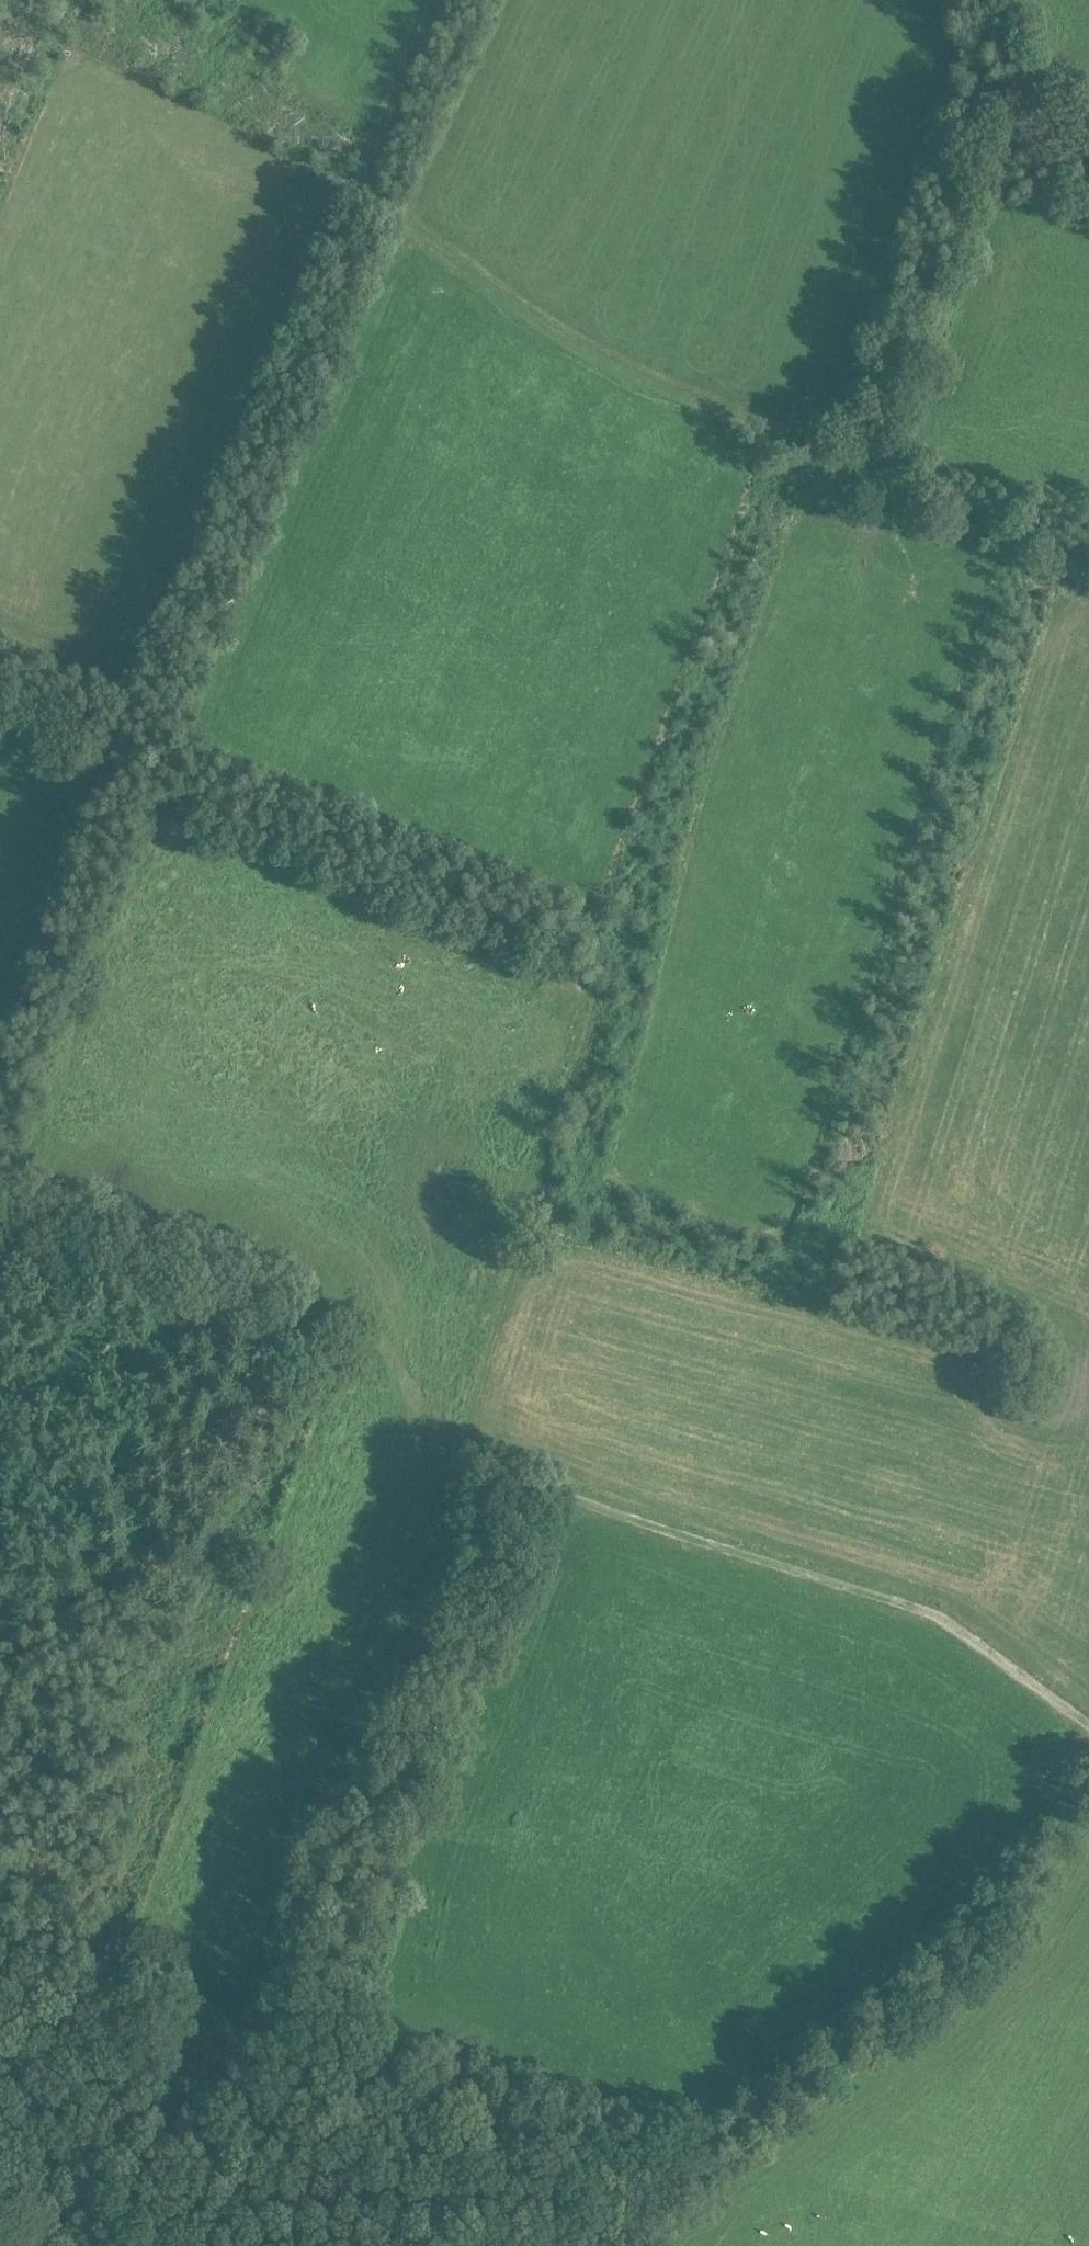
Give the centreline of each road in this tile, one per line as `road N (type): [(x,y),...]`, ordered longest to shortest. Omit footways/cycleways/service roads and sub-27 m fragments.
road 1 (track): [(483,1470),(464,1487),(432,1633),(386,1731),(301,1863),(286,1945),(263,2002),(80,2208),(0,2185)]
road 2 (track): [(434,0),(358,167),(364,185),(557,329),(636,373),(814,432),(866,492),(867,517)]
road 3 (track): [(483,1470),(920,1606),(1088,1725)]

